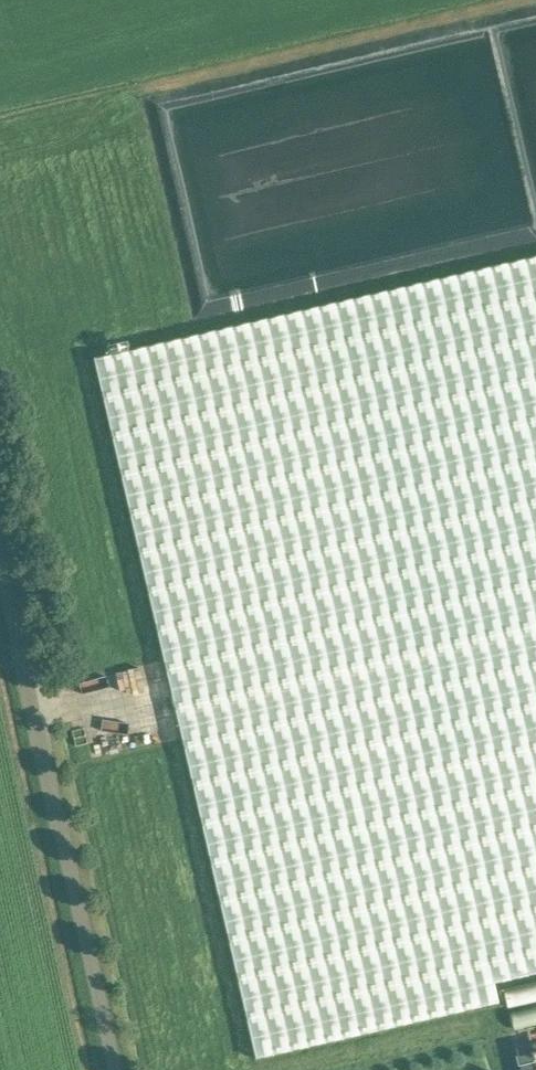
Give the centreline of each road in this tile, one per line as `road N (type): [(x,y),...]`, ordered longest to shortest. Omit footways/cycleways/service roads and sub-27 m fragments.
road 1 (unclassified): [(117,1069),(0,555)]

